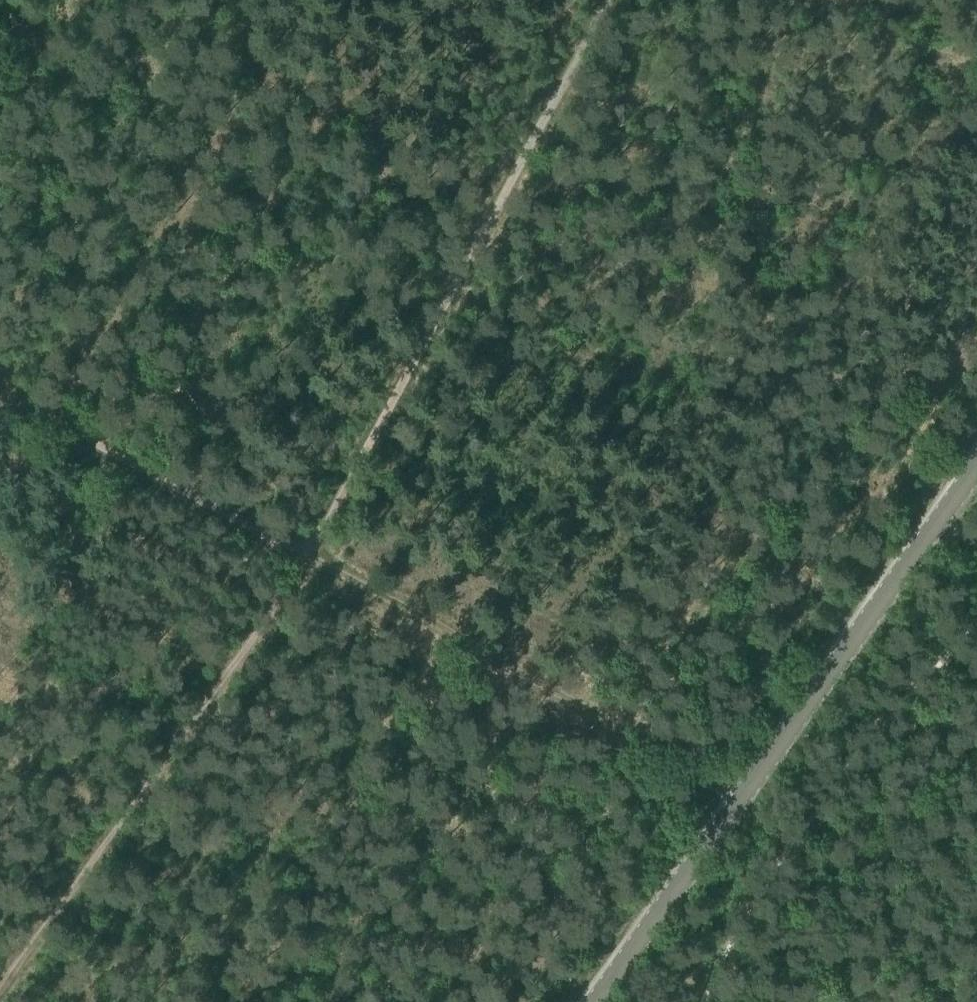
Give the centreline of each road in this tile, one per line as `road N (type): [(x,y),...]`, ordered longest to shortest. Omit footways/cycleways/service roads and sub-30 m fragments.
road 1 (track): [(0,991),(303,560),(610,0)]
road 2 (track): [(0,394),(735,809),(792,853)]
road 3 (secondary): [(596,1001),(976,471)]
road 4 (track): [(740,0),(976,22)]

